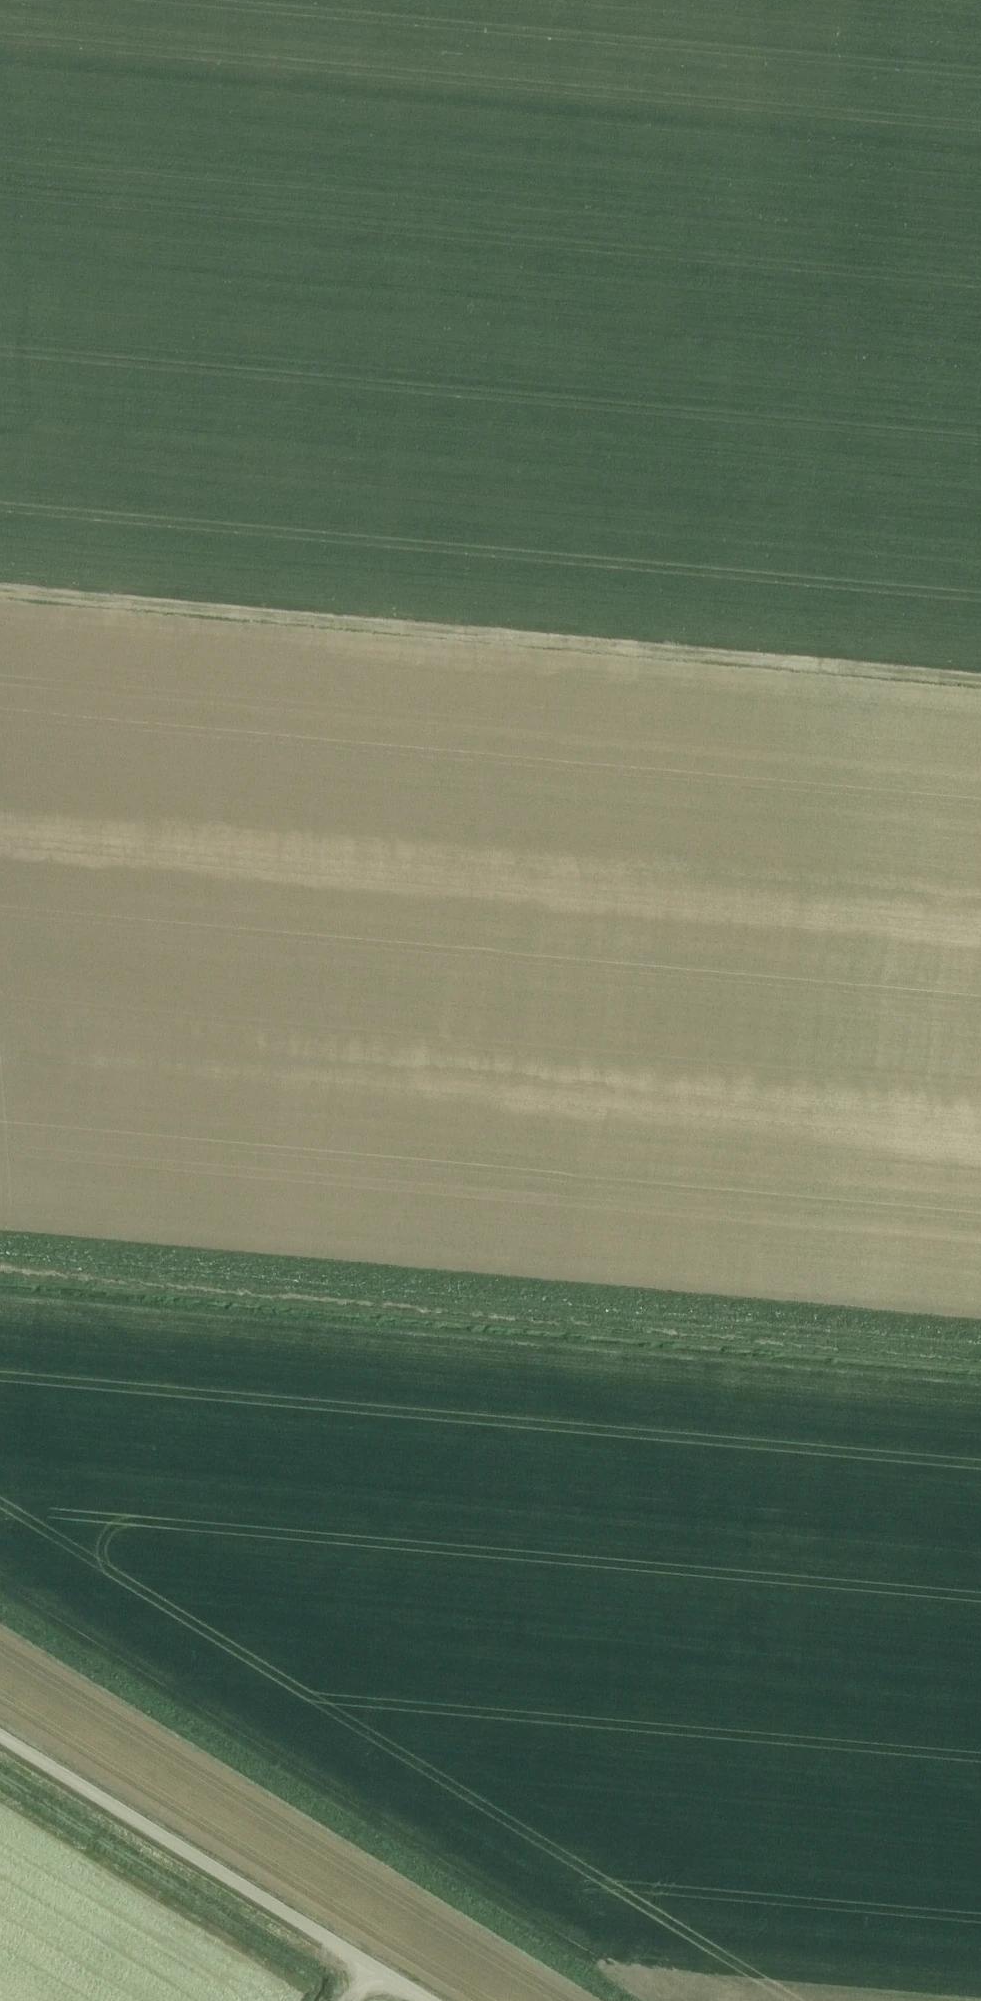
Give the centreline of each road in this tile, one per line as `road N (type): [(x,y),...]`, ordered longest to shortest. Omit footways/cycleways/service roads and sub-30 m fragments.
road 1 (track): [(0,584),(980,679)]
road 2 (unclassified): [(428,2000),(0,1734)]

